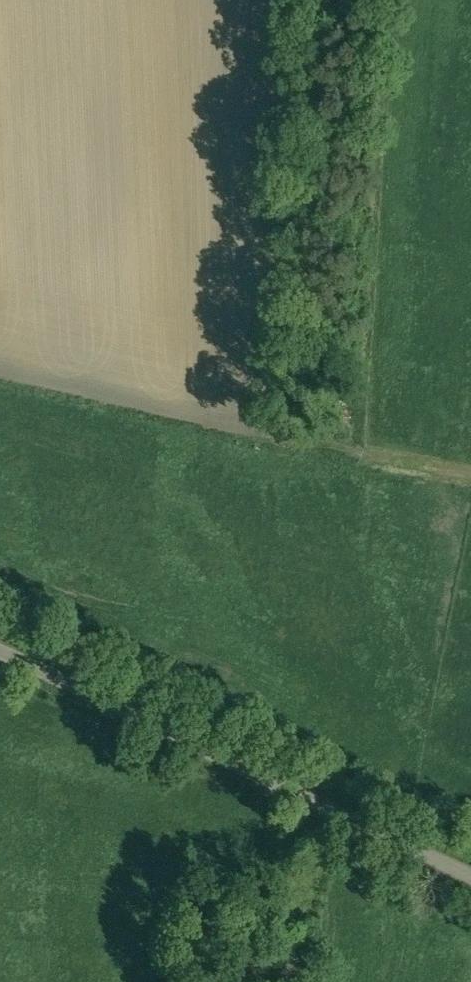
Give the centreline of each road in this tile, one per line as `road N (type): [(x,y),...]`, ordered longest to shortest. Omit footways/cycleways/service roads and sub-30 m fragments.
road 1 (unclassified): [(0,657),(470,878)]

